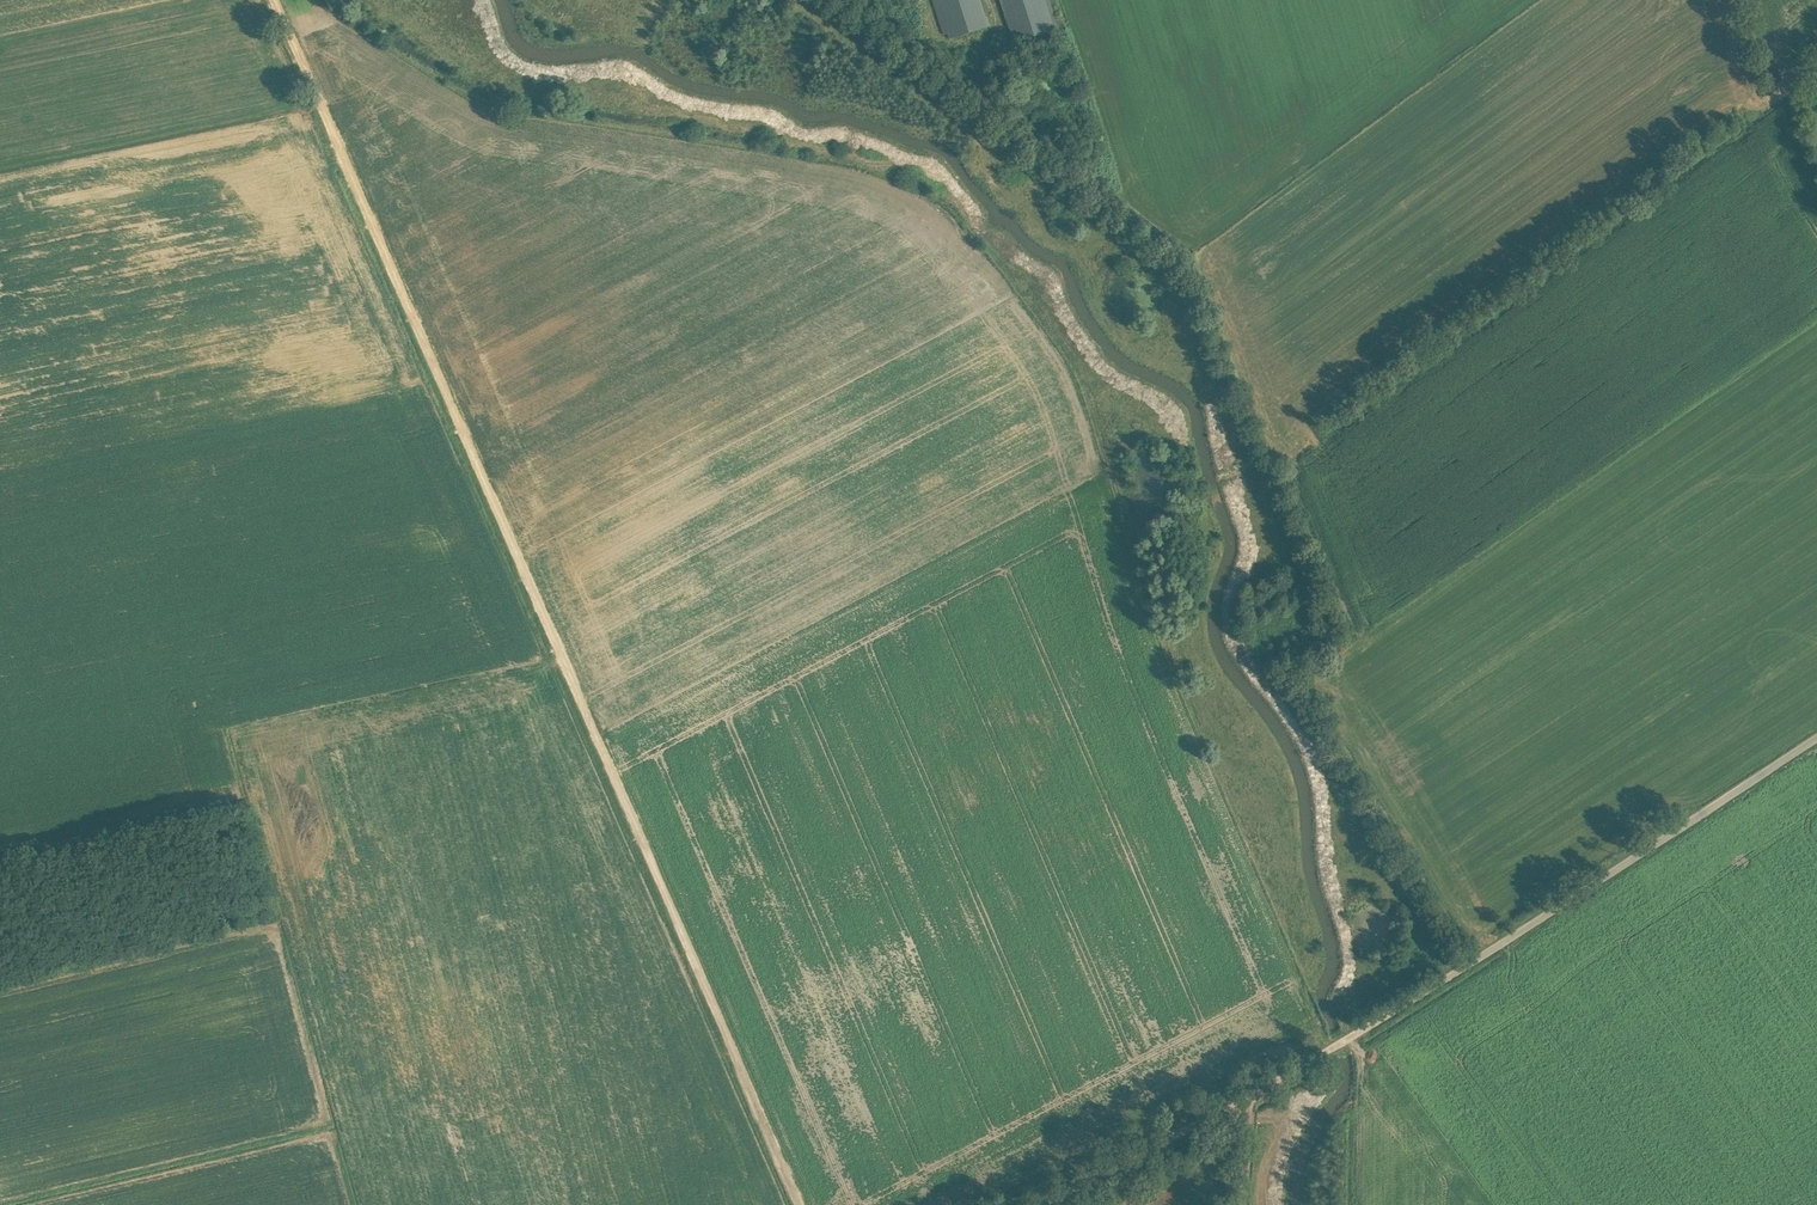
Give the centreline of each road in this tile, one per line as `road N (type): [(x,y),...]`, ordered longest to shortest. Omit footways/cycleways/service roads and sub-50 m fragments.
road 1 (track): [(274,0),(798,1204)]
road 2 (unclassified): [(1043,1204),(1299,1068),(1816,735)]

